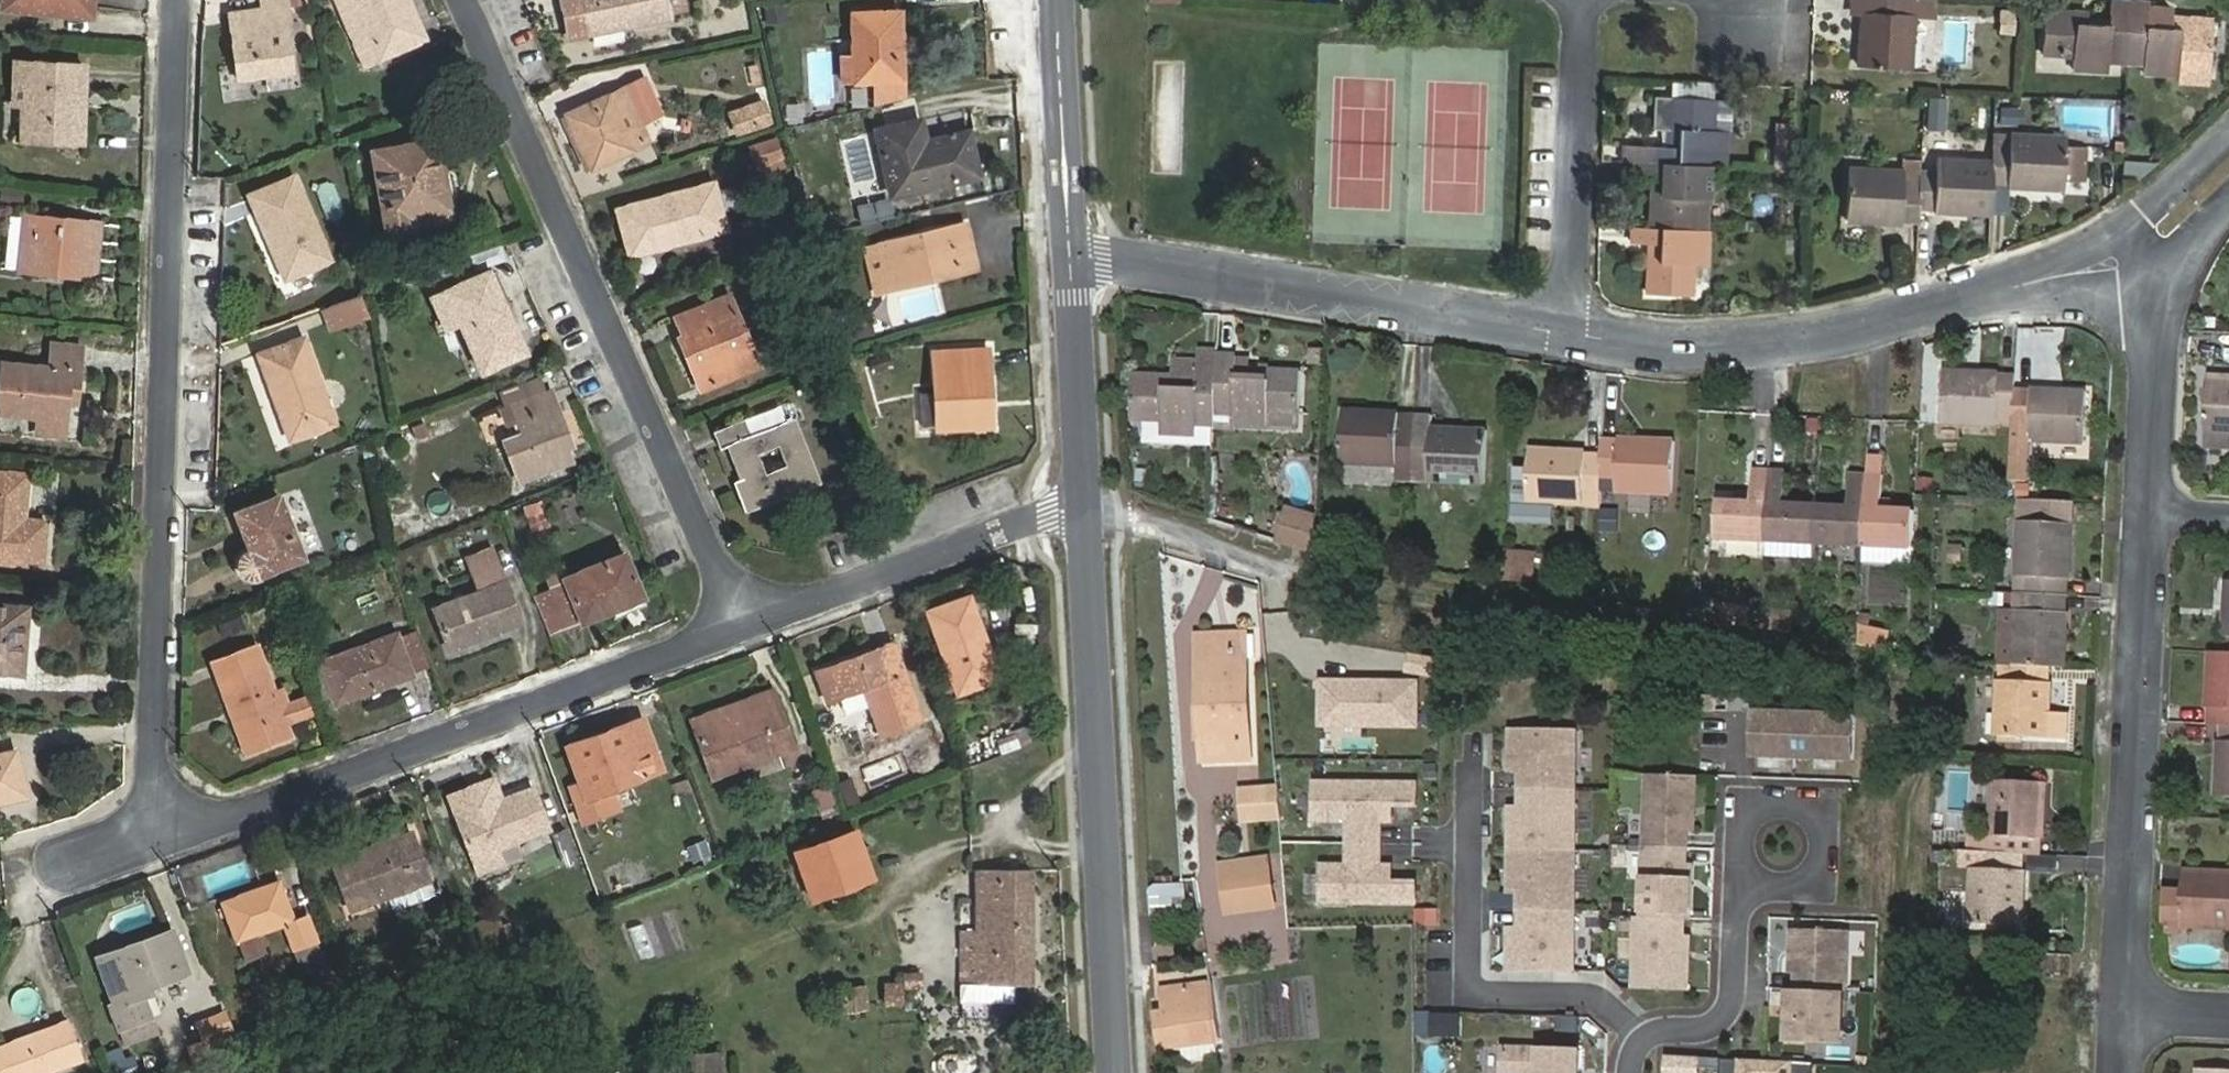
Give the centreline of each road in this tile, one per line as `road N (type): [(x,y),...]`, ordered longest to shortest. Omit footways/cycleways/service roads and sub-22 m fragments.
road 1 (track): [(1083,503),(1106,502),(1275,566),(1847,651),(1918,703),(1902,1072)]
road 2 (residential): [(149,839),(175,0)]
road 3 (residential): [(462,0),(742,631)]
road 4 (residential): [(742,631),(324,787),(149,839)]
road 5 (residential): [(2162,236),(1977,300),(1860,328),(1726,341),(1577,333)]
road 6 (tertiary): [(1114,1072),(1083,503)]
road 7 (residential): [(1577,333),(1069,256)]
road 8 (residential): [(2158,513),(2133,1006)]
road 9 (residential): [(1471,771),(1469,997),(1598,1001),(1638,1042)]
road 10 (residential): [(1083,503),(742,631)]
road 11 (residential): [(1577,333),(1599,0)]
road 12 (residential): [(2162,236),(2158,513)]
road 13 (tertiary): [(1069,256),(1076,178),(1062,0)]
road 14 (tertiary): [(1083,503),(1069,256)]
road 15 (residential): [(1757,880),(1737,909),(1730,1006),(1715,1024),(1658,1029),(1638,1042)]
road 16 (residential): [(1757,880),(1785,887),(1811,874),(1823,849),(1817,821),(1795,804),(1768,804),(1746,820),(1738,845)]

